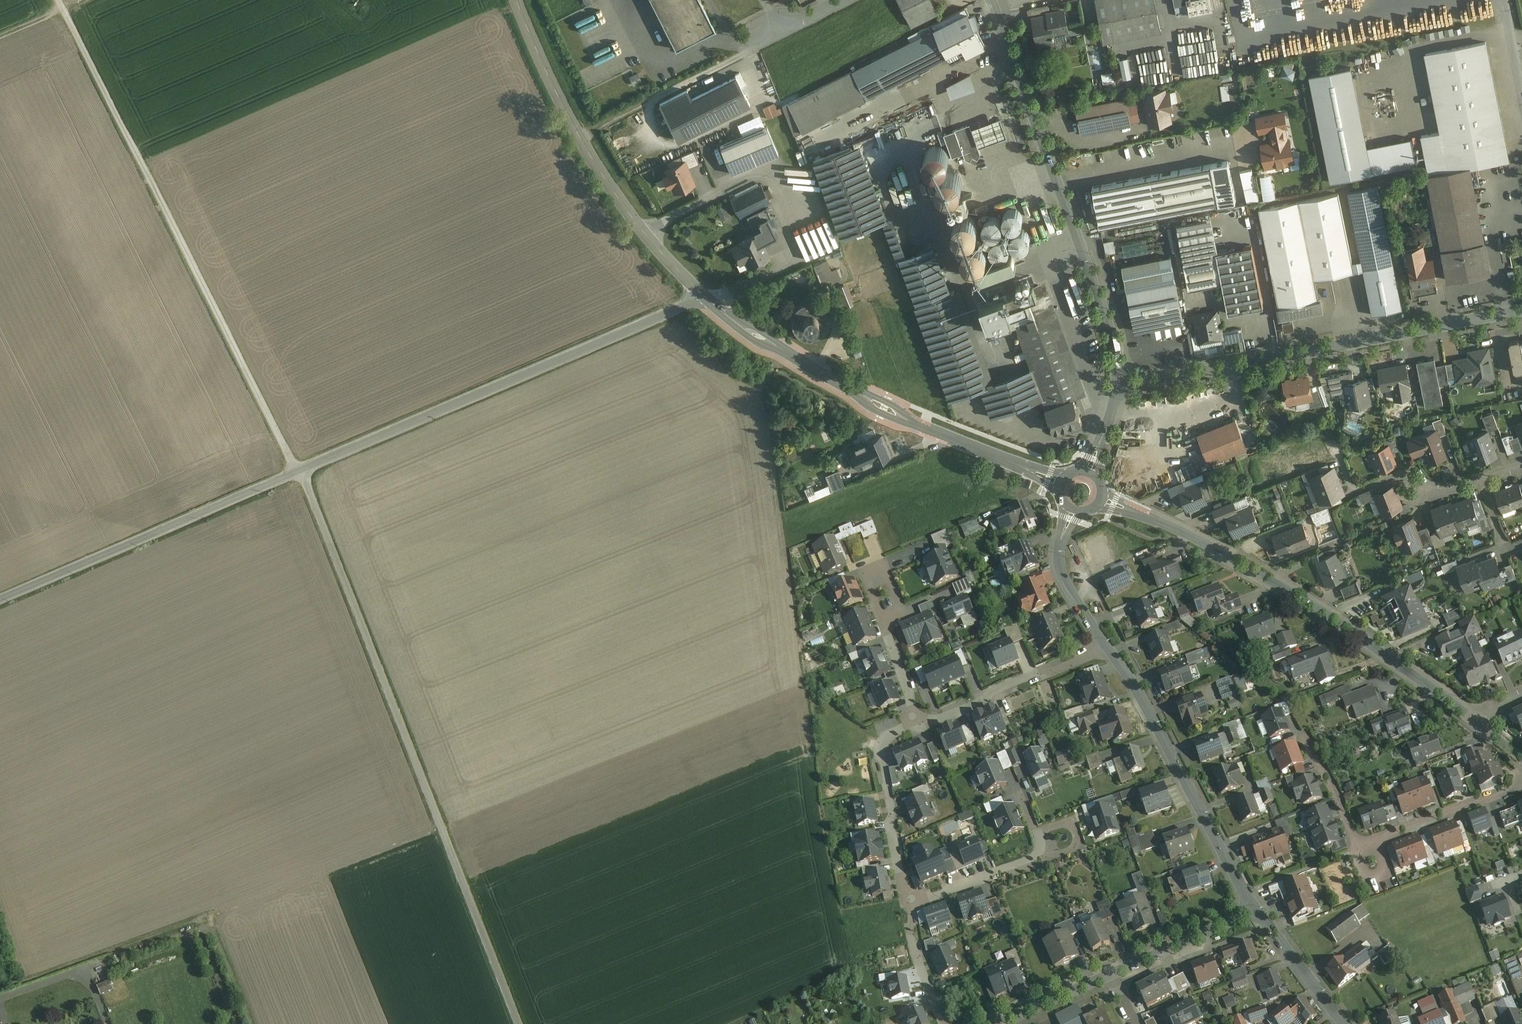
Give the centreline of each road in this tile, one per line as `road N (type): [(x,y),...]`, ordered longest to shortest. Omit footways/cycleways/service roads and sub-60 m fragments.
road 1 (unclassified): [(297,472),(518,1023)]
road 2 (track): [(59,0),(297,472)]
road 3 (unclassified): [(297,472),(704,296)]
road 4 (tertiary): [(1100,500),(1293,592),(1470,718)]
road 5 (residential): [(1116,384),(1191,377),(1521,311)]
road 6 (residential): [(991,0),(1103,304),(1116,384)]
road 7 (tertiary): [(704,296),(808,373),(1060,483)]
road 8 (tertiary): [(516,0),(603,173),(704,296)]
road 9 (unclassified): [(0,599),(297,472)]
road 10 (residential): [(1107,646),(1259,912)]
road 11 (residential): [(917,718),(883,739),(880,752),(908,904)]
road 12 (residential): [(1107,646),(939,720),(917,718)]
road 13 (residential): [(1107,975),(1259,912)]
road 14 (residential): [(1376,843),(1521,786)]
road 15 (residential): [(1070,510),(1060,571),(1107,646)]
road 16 (residential): [(1259,912),(1344,1023)]
road 17 (residential): [(1037,855),(908,904)]
road 18 (residential): [(908,904),(914,952),(944,1023)]
road 19 (residential): [(996,1023),(1107,975)]
road 20 (residential): [(1305,742),(1360,849)]

